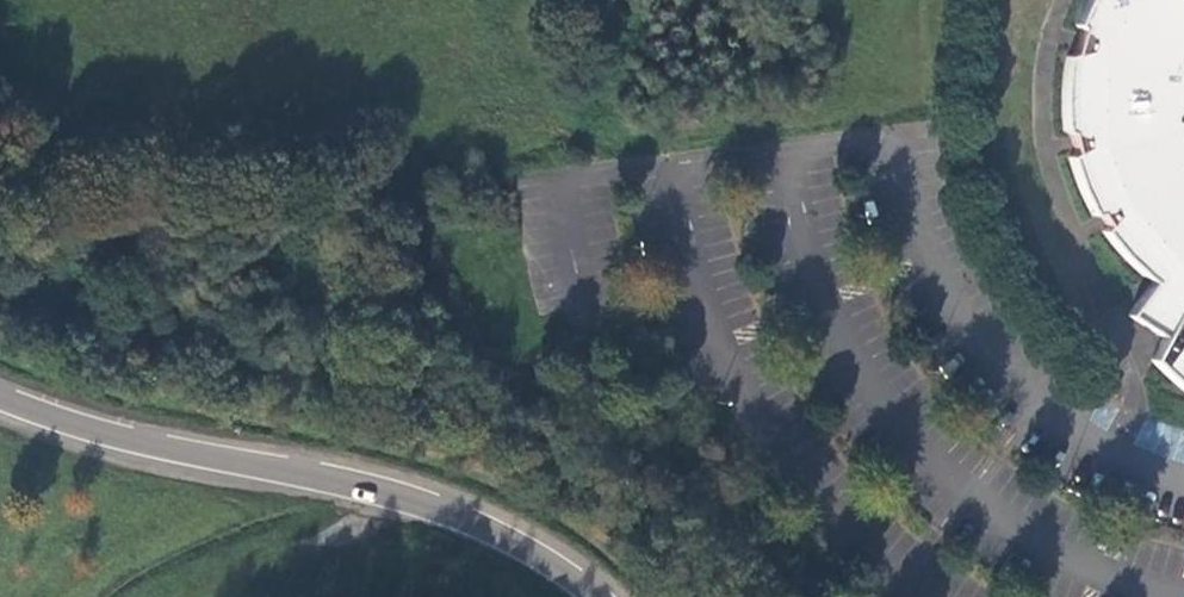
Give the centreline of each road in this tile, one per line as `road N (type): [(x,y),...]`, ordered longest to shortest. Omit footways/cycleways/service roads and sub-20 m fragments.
road 1 (trunk): [(597,596),(526,548),(429,507),(124,440),(0,398)]

